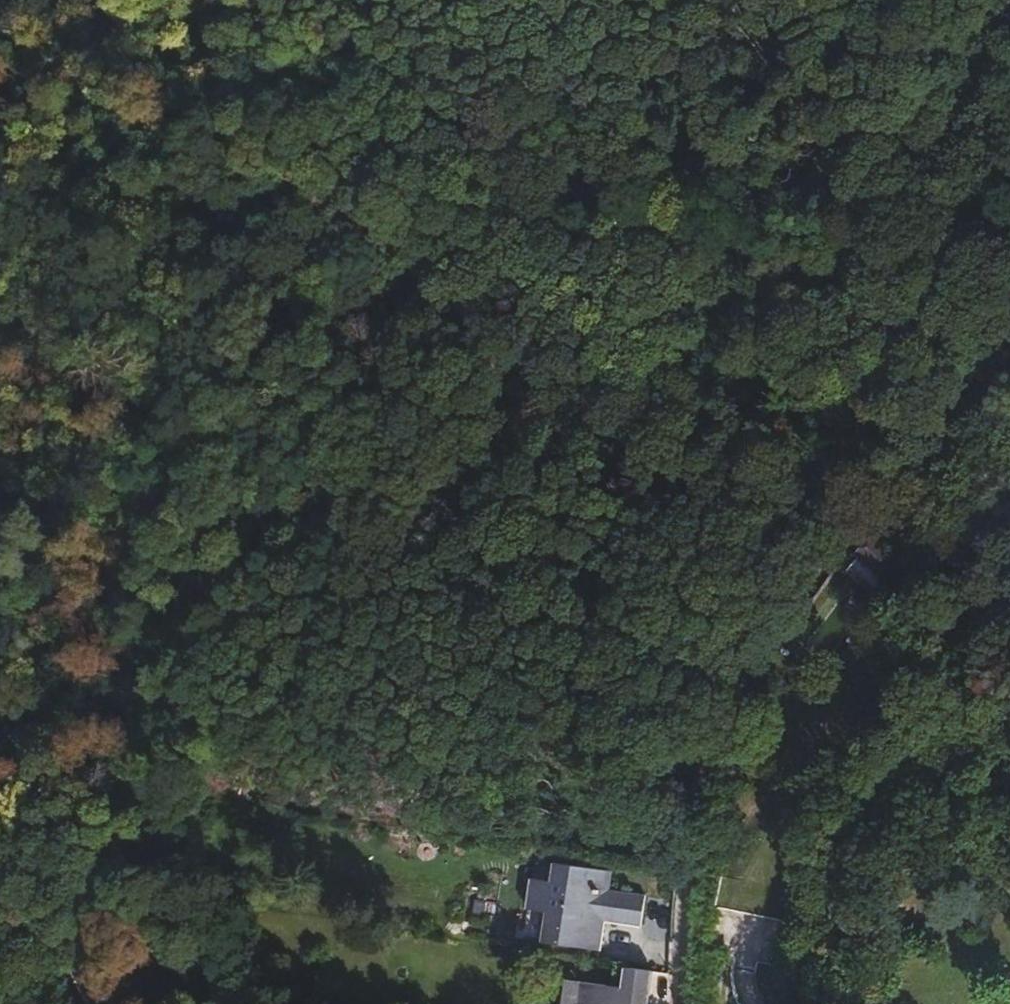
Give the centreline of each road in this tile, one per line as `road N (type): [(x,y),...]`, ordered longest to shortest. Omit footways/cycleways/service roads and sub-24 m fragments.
road 1 (track): [(684,875),(698,791),(723,711),(764,638),(823,557),(927,454),(1009,388)]
road 2 (residential): [(679,1003),(684,875)]

